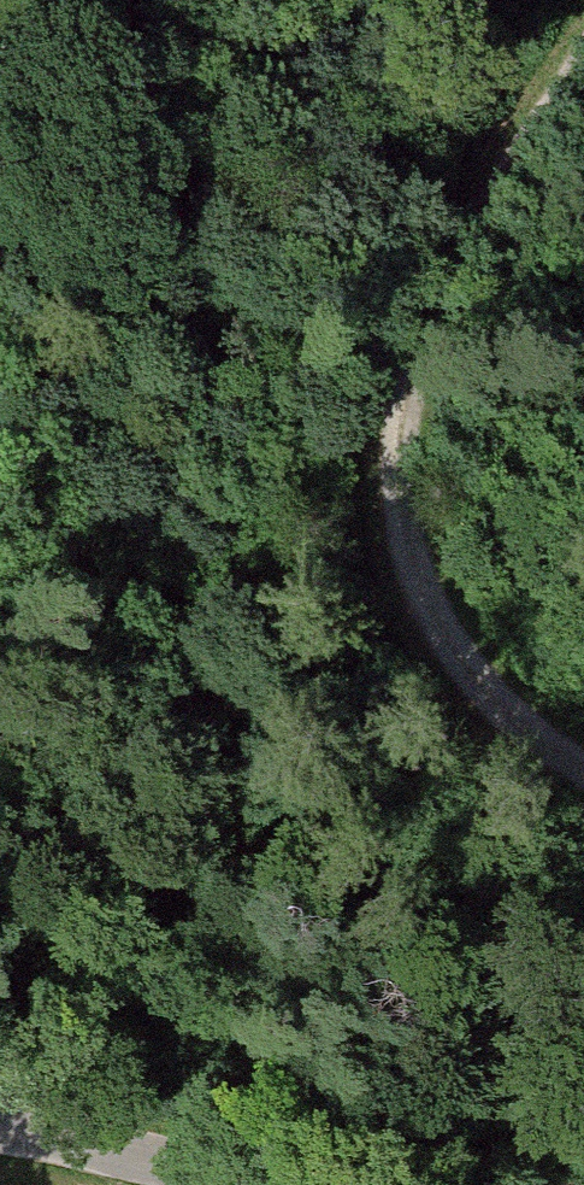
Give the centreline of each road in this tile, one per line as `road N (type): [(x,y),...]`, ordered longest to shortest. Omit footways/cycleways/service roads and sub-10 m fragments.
road 1 (track): [(583,768),(468,676),(398,547),(392,409),(424,301),(583,57)]
road 2 (unclassified): [(0,1132),(255,1184)]
road 3 (track): [(392,409),(583,350)]

